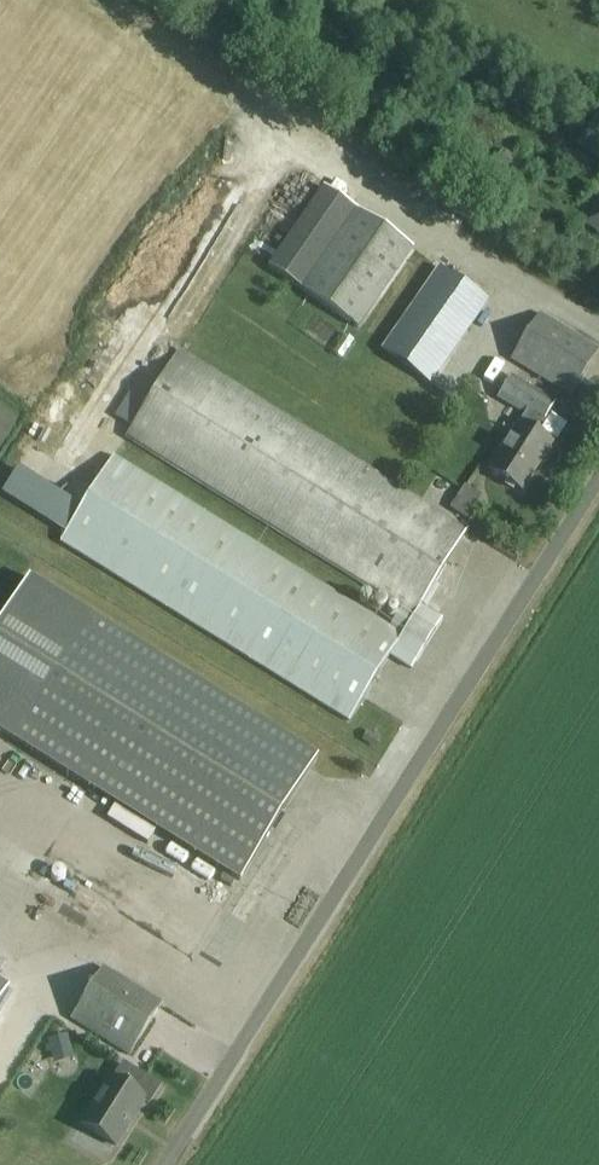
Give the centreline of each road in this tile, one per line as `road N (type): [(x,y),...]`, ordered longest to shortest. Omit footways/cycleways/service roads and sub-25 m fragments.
road 1 (unclassified): [(163,1164),(598,475)]

